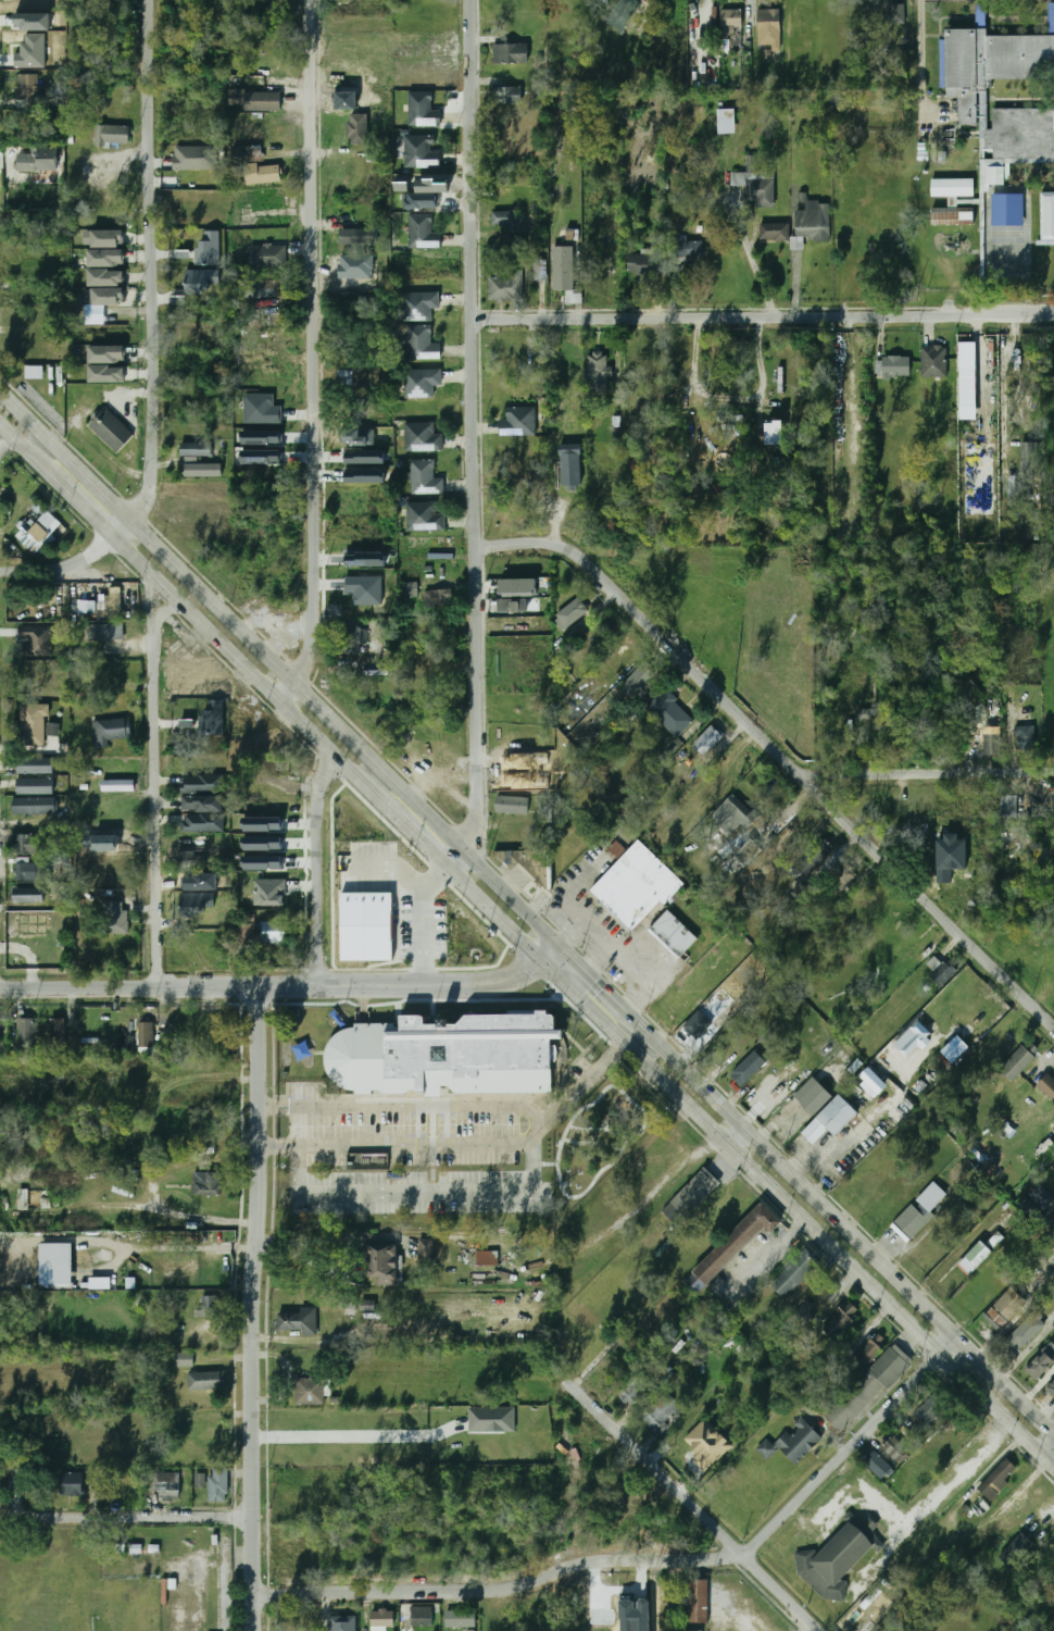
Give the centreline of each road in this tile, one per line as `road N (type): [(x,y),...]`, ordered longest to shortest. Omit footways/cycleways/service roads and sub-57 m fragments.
road 1 (residential): [(444,866),(470,836),(475,810),(473,0)]
road 2 (secondary): [(560,947),(0,389)]
road 3 (residential): [(1053,1030),(599,570),(565,546),(478,547)]
road 4 (residential): [(275,698),(308,660),(311,633),(309,0)]
road 5 (secondary): [(543,963),(1038,1458)]
road 6 (tertiary): [(251,1630),(255,986)]
road 7 (secondary): [(109,533),(543,963)]
road 8 (secondary): [(1053,1441),(632,1019)]
road 9 (residential): [(1053,315),(476,319)]
road 10 (residential): [(126,514),(148,493),(148,0)]
road 11 (residential): [(739,1553),(602,1559),(476,1591),(252,1594)]
road 12 (residential): [(155,987),(150,623)]
road 13 (residential): [(819,1630),(574,1384)]
road 14 (residential): [(739,1553),(954,1336)]
road 15 (tertiary): [(543,963),(505,983),(475,986),(255,986)]
road 16 (tertiary): [(255,986),(0,989)]
road 17 (residential): [(1053,774),(801,775)]
road 18 (residential): [(249,1516),(0,1518)]
road 19 (residential): [(313,986),(313,811),(322,774),(336,761)]
road 20 (residential): [(126,514),(80,563),(0,571)]
road 21 (secondary): [(9,434),(109,533)]

